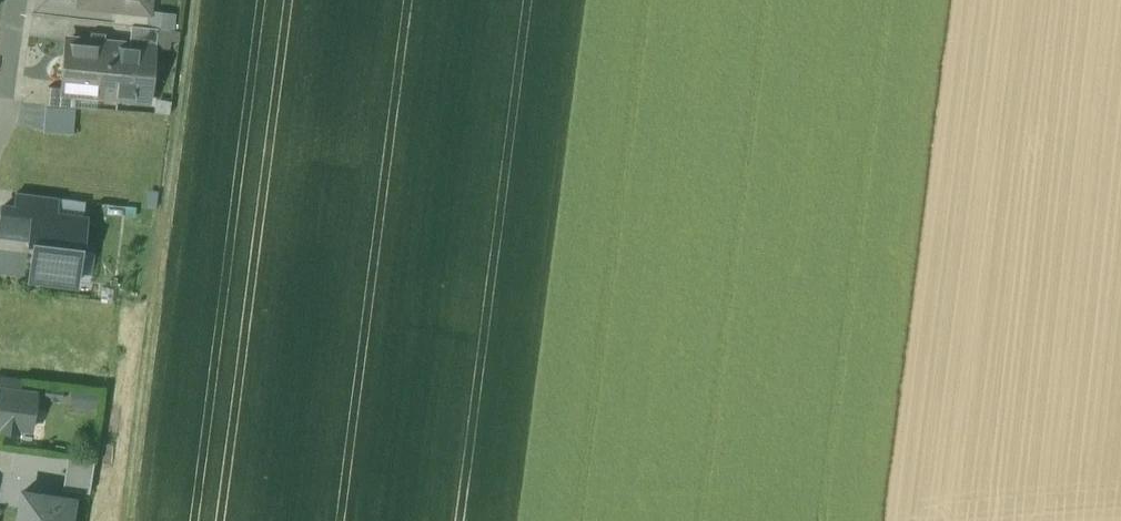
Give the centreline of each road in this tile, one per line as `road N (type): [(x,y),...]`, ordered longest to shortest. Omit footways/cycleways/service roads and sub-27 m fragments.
road 1 (track): [(194,0),(130,520)]

